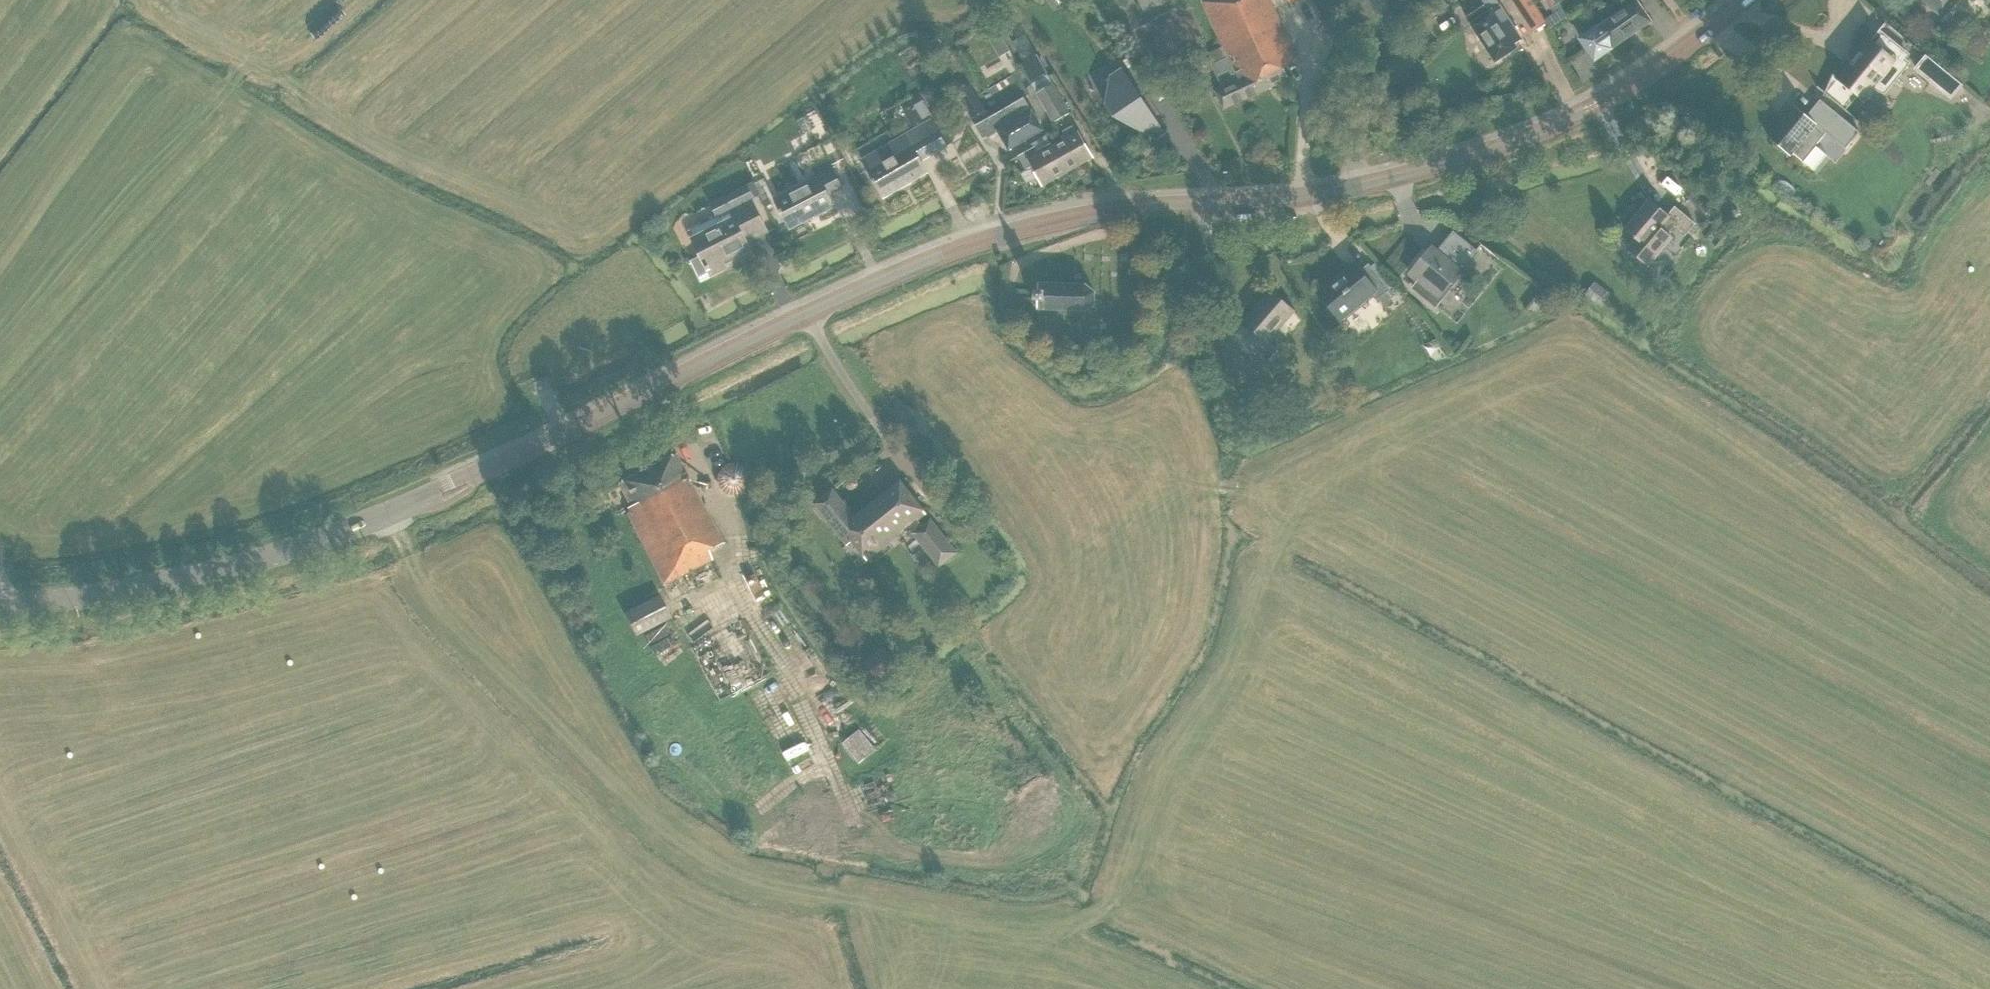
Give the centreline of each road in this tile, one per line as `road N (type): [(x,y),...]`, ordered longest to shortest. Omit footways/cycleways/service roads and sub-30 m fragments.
road 1 (tertiary): [(0,609),(192,580),(311,544),(459,487),(908,268),(1019,227),(1350,186),(1534,133),(1683,45),(1738,0)]
road 2 (track): [(391,513),(424,586),(689,842),(752,879),(1056,931),(1111,907)]

